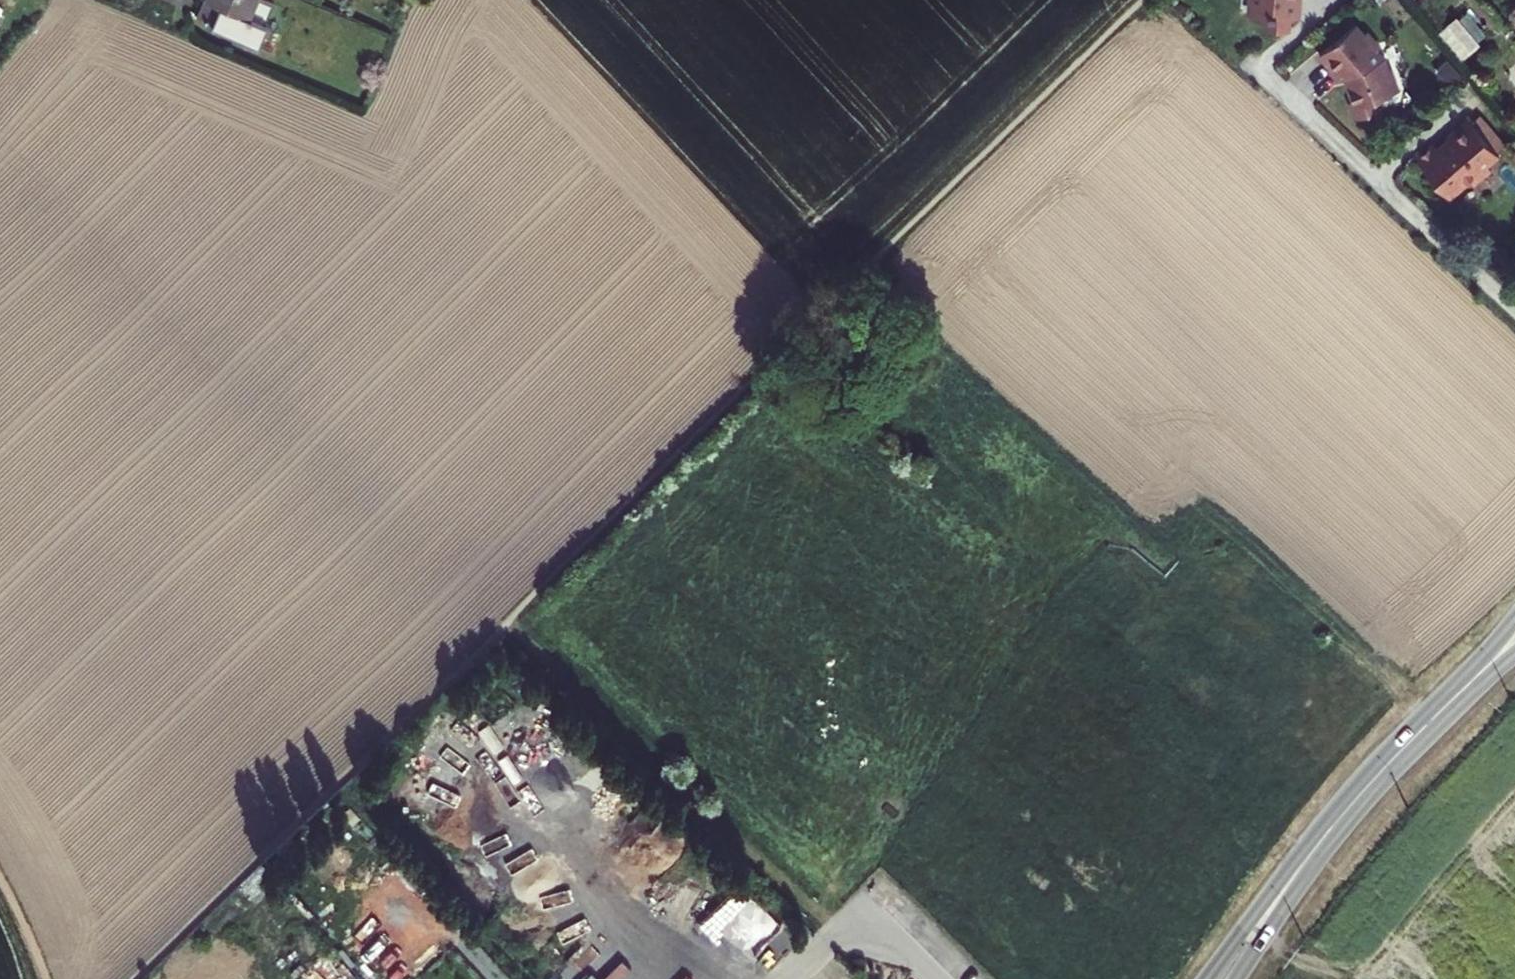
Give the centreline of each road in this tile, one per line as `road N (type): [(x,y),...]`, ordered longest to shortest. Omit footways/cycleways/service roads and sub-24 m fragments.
road 1 (track): [(516,618),(827,922),(858,916)]
road 2 (secondary): [(1514,639),(1351,805),(1222,978)]

